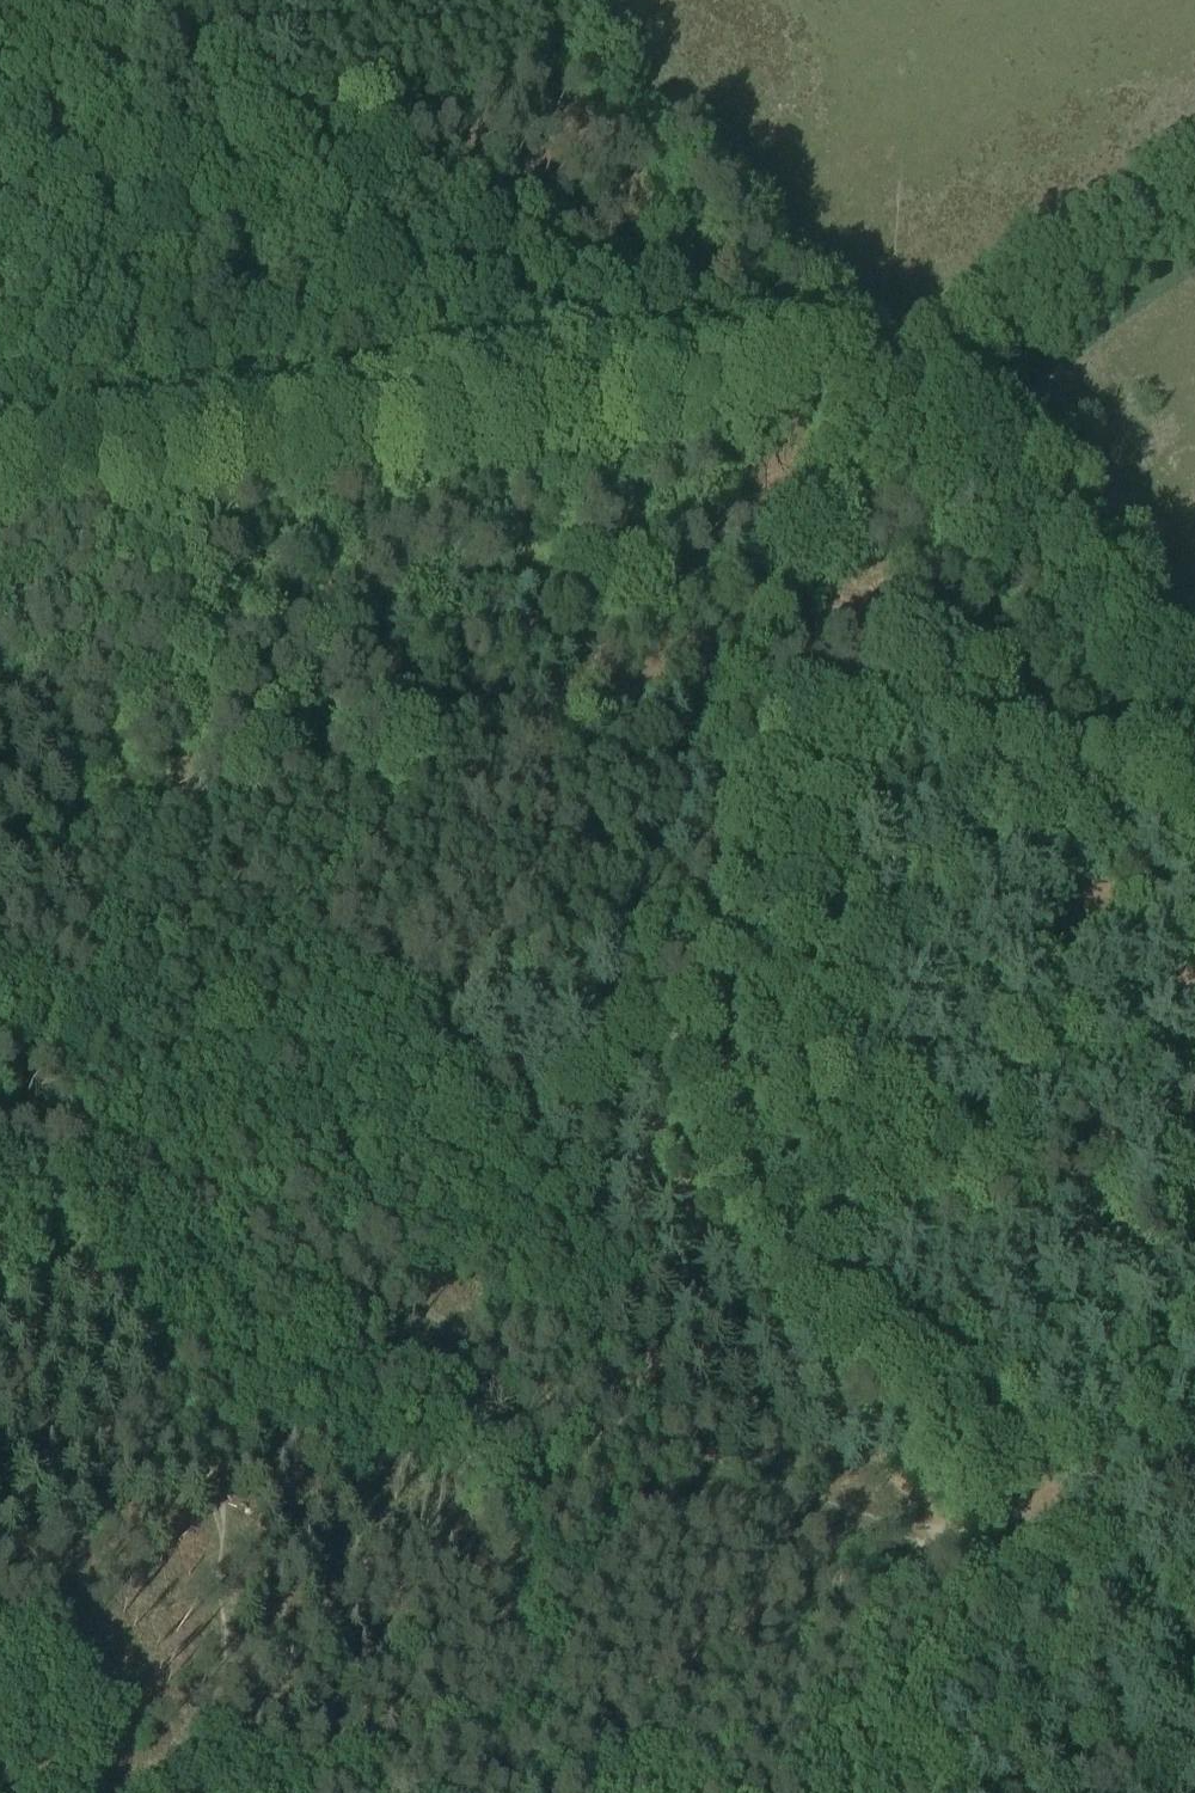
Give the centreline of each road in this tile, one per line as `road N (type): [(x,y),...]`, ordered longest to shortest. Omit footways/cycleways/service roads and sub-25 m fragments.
road 1 (track): [(1006,1600),(906,1534),(715,1458),(606,1434),(502,1354),(199,1209),(82,1158),(0,1137)]
road 2 (track): [(149,1792),(197,1736),(217,1669),(221,1540),(213,1483),(154,1370),(0,1176)]

